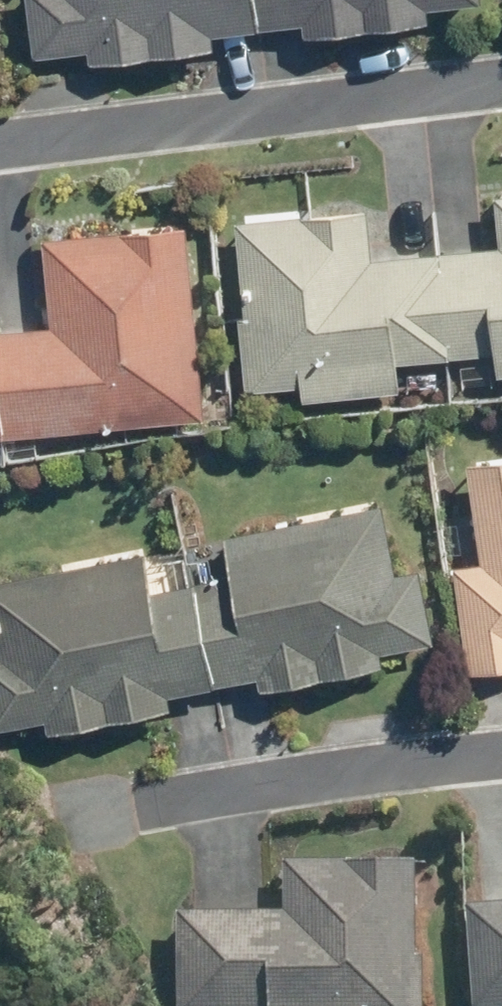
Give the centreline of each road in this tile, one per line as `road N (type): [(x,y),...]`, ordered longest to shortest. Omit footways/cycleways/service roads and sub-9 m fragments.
road 1 (residential): [(0,141),(501,77)]
road 2 (residential): [(142,801),(501,752)]

